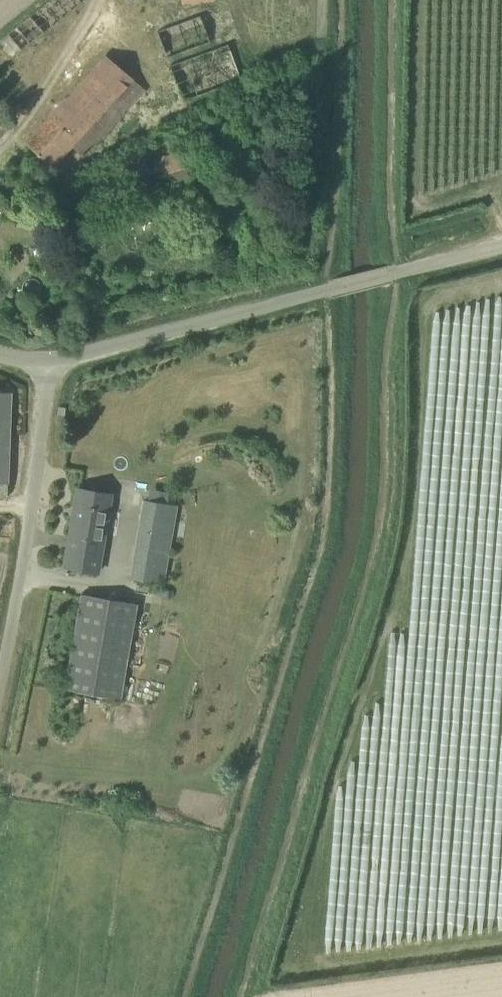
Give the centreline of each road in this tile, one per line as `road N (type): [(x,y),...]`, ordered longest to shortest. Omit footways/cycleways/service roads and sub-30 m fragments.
road 1 (unclassified): [(0,697),(20,605),(52,359)]
road 2 (unclassified): [(332,288),(52,359)]
road 3 (unclassified): [(332,288),(501,245)]

